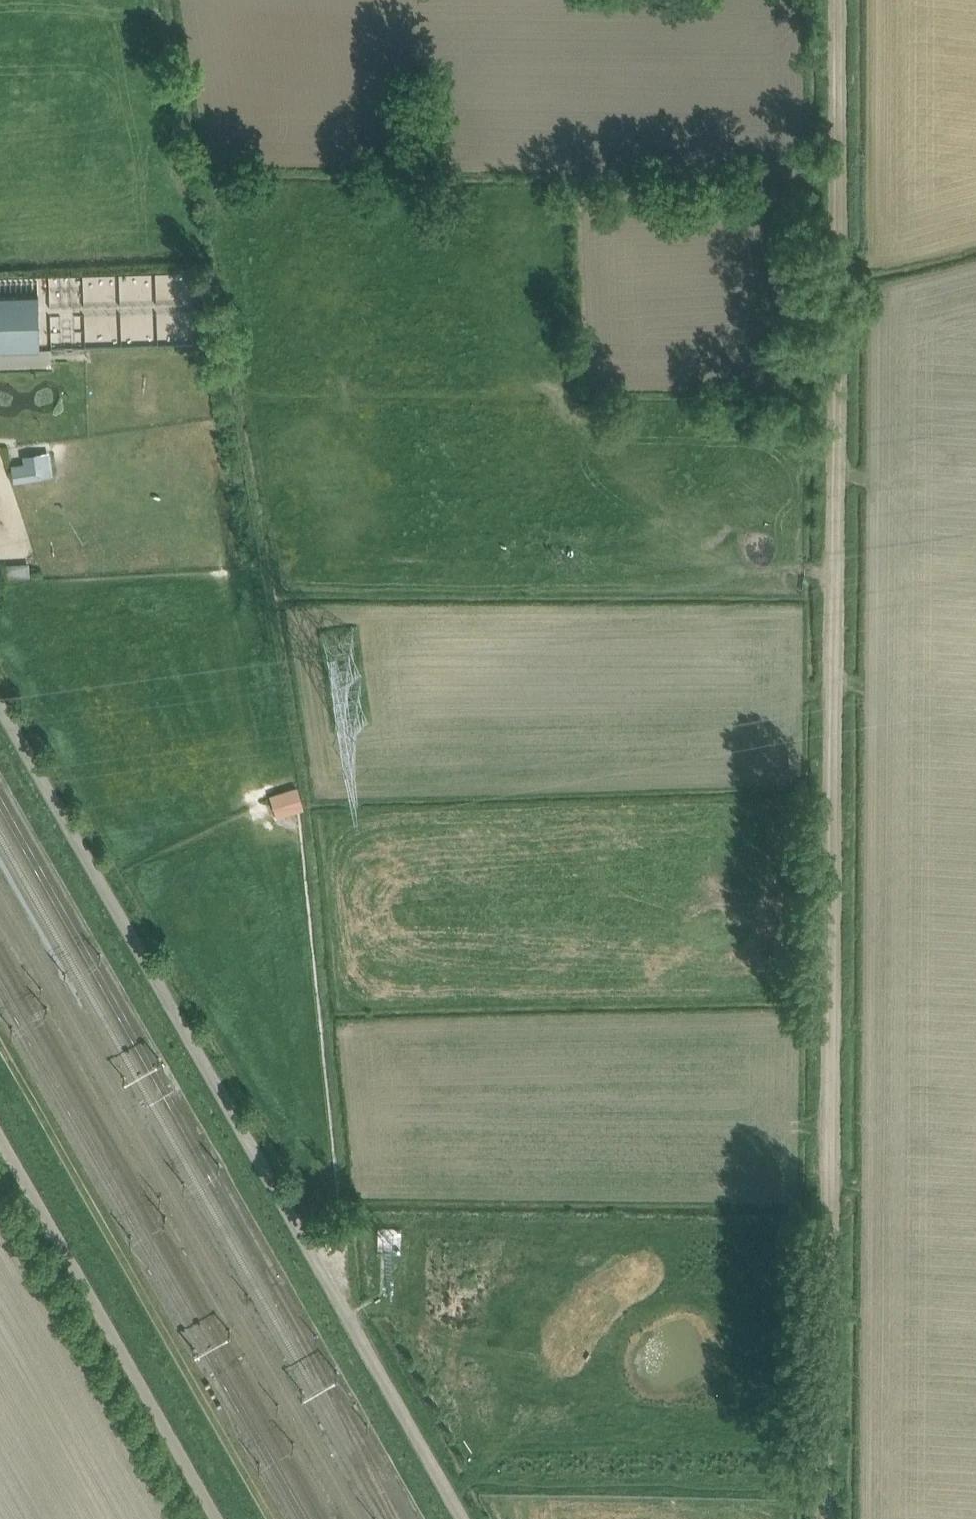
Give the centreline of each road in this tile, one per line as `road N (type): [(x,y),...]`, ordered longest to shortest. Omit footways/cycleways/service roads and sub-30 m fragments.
road 1 (track): [(829,1499),(836,0)]
road 2 (unclassified): [(448,1492),(0,707)]
road 3 (unclassified): [(217,1518),(0,1136)]

